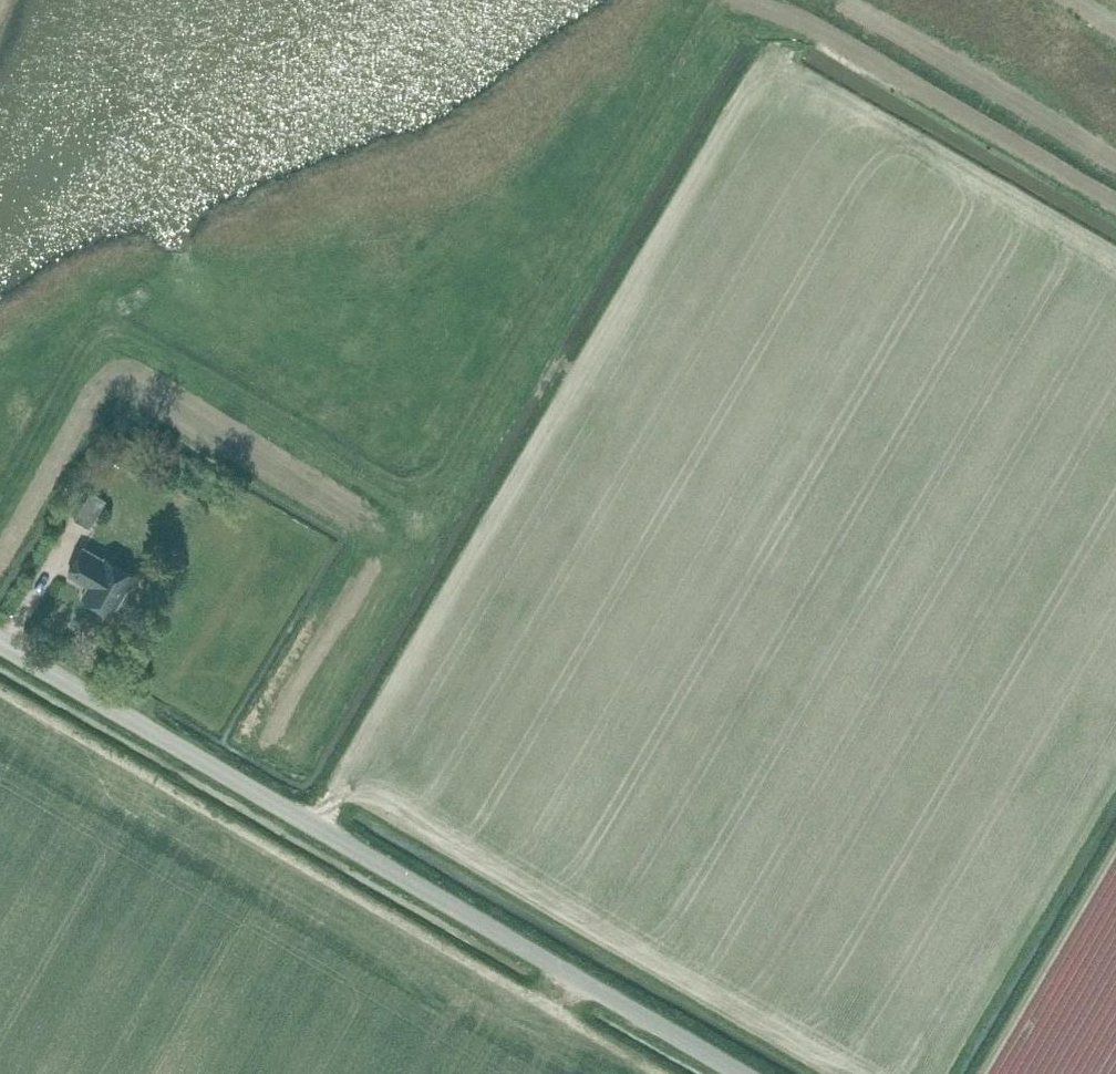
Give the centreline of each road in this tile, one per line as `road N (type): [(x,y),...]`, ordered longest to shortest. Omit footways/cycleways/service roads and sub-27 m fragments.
road 1 (track): [(1115,208),(764,4),(726,12),(434,486),(406,492),(121,334),(96,346),(0,504)]
road 2 (unclassified): [(741,1073),(0,644)]

